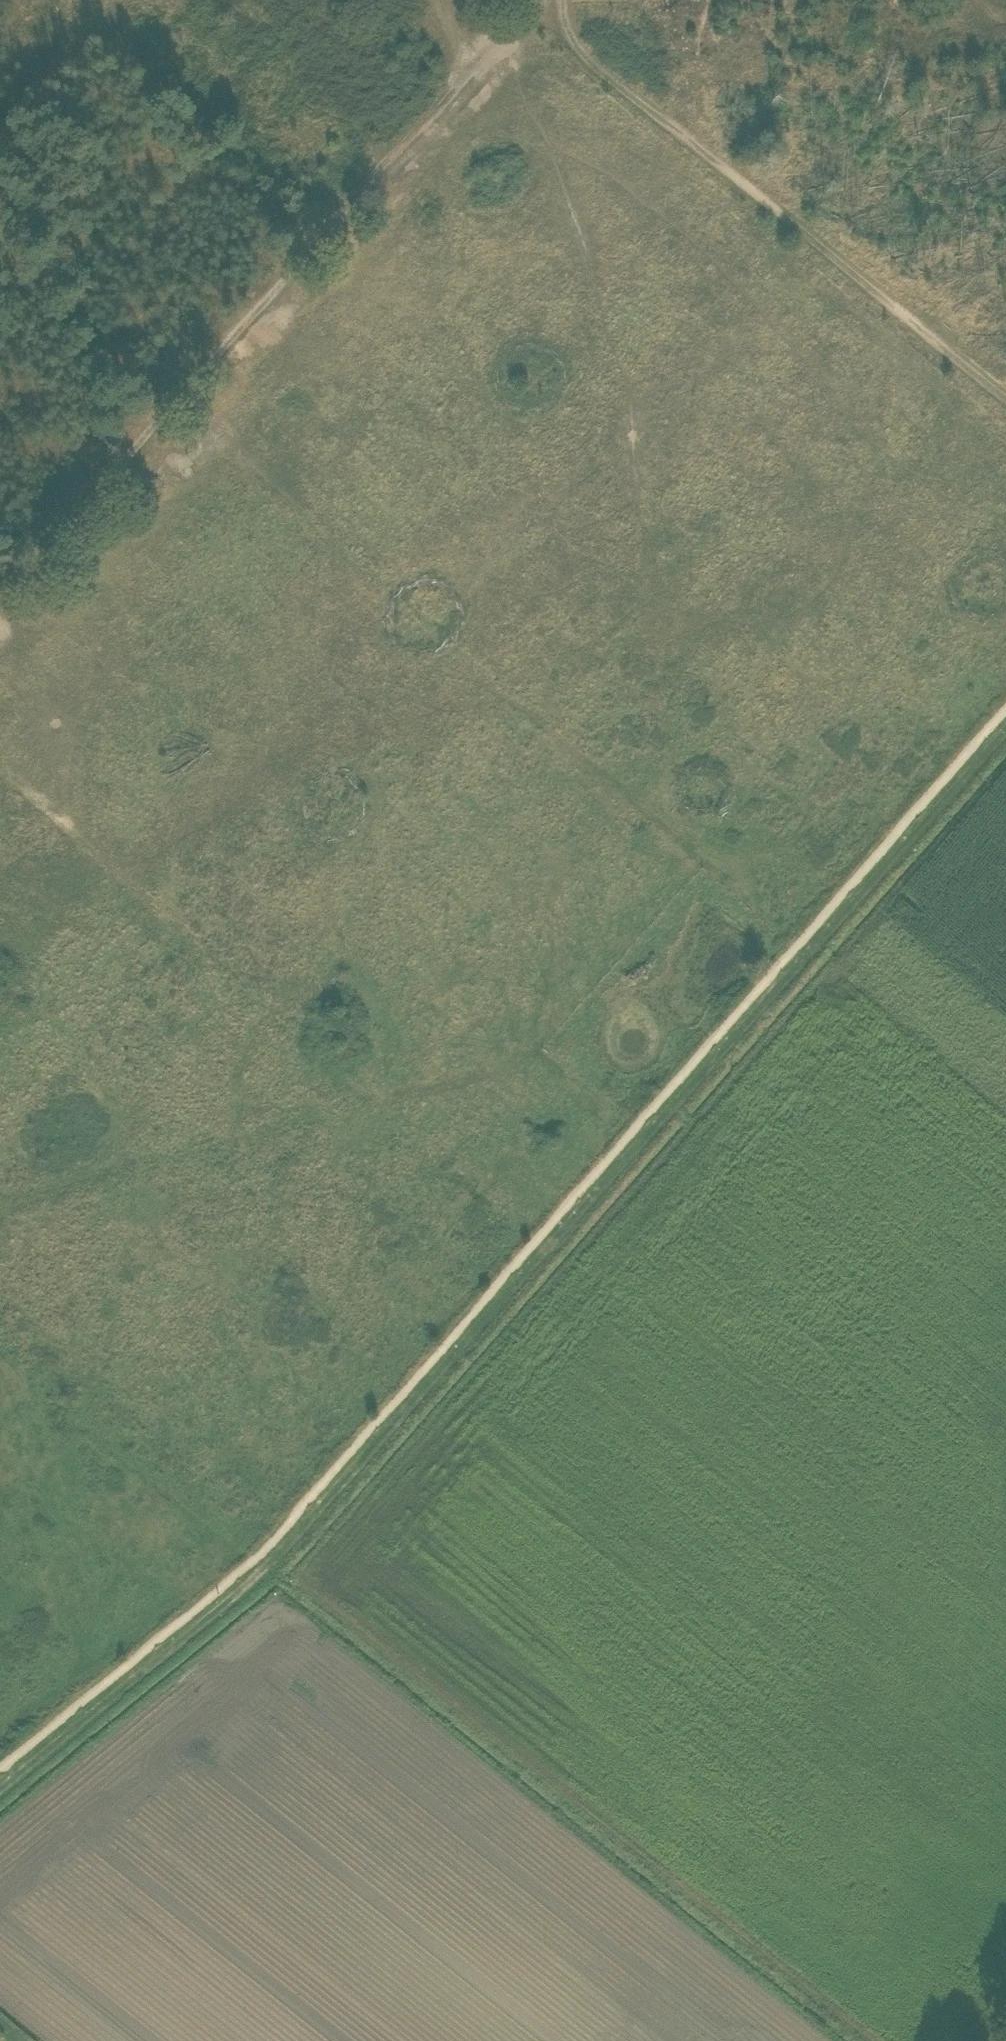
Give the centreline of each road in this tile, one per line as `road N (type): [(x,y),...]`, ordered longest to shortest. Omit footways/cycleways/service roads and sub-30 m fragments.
road 1 (track): [(1005,730),(261,1571),(0,1789)]
road 2 (track): [(0,600),(534,0)]
road 3 (track): [(565,0),(571,35),(591,61),(1005,398)]

